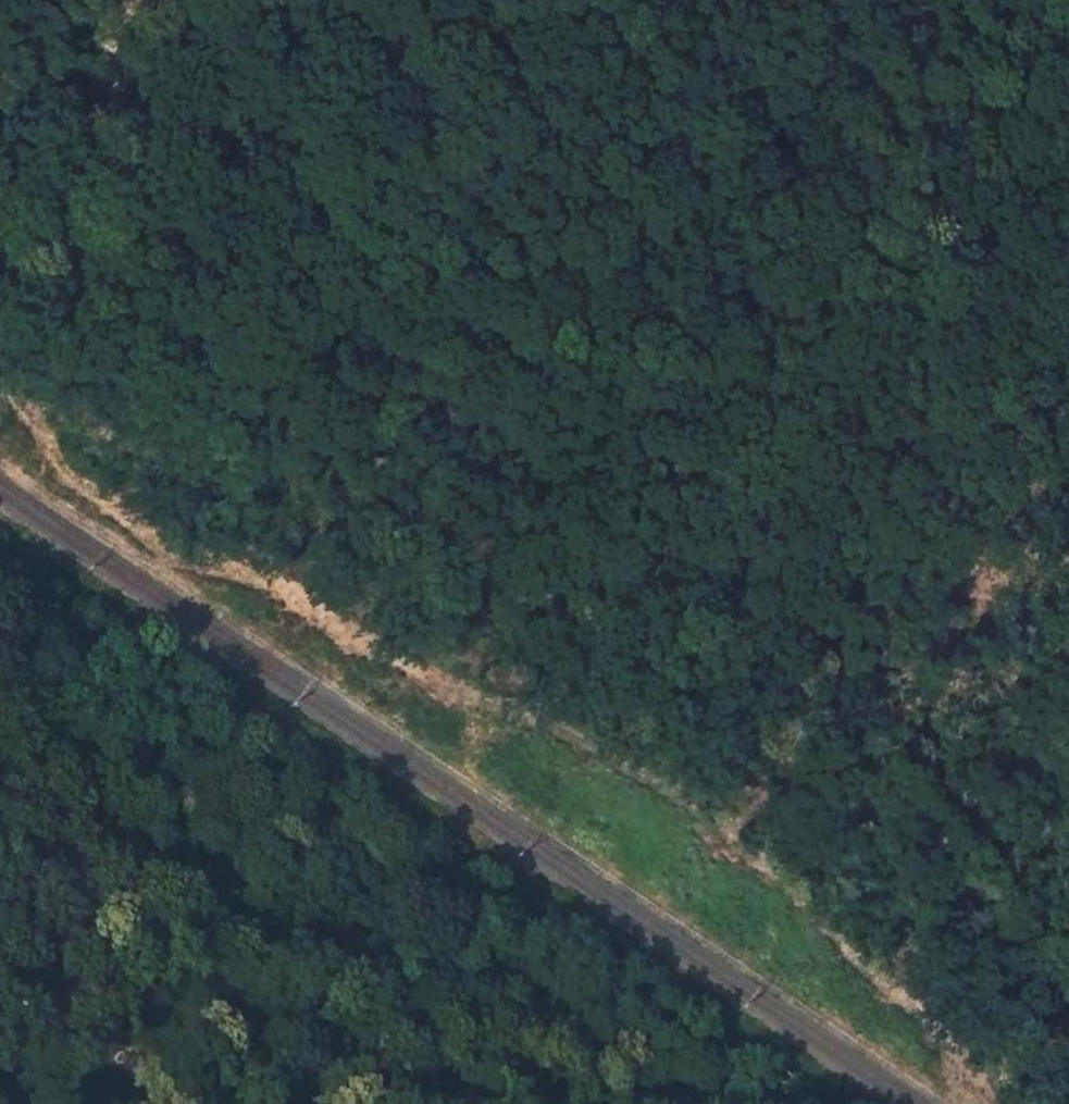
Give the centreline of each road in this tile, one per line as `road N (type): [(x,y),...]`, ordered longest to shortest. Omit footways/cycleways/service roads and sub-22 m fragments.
road 1 (track): [(134,0),(85,40),(66,98),(77,148),(113,201),(172,258),(372,359),(430,371),(553,341),(735,231),(790,211),(840,220),(883,248),(912,283),(924,321),(901,560),(905,605),(923,645),(961,674),(1068,722)]
road 2 (track): [(1005,1103),(854,1001),(624,779),(504,748),(409,660),(209,569)]
road 3 (track): [(730,0),(568,35),(437,28),(316,0)]
road 4 (track): [(222,1103),(170,1086),(0,985)]

